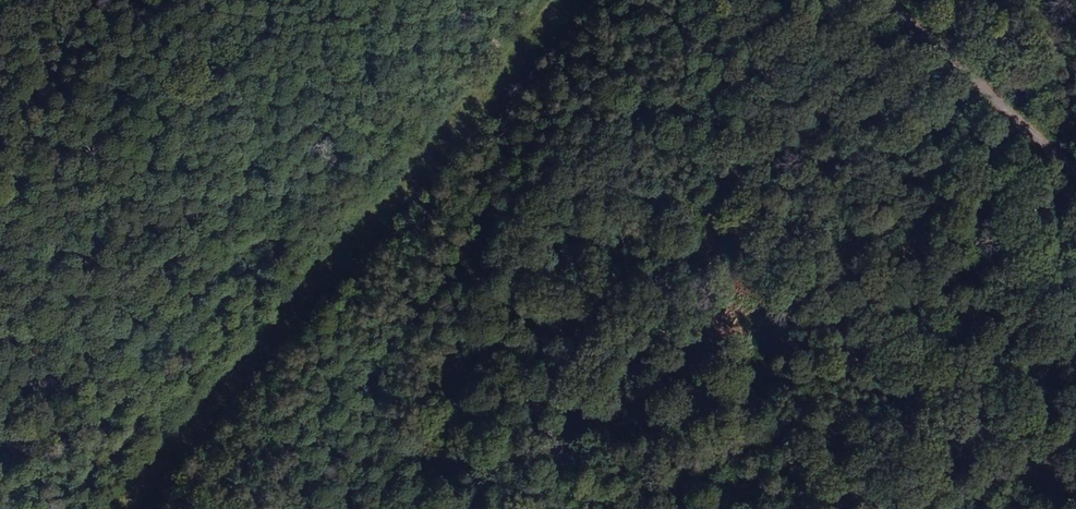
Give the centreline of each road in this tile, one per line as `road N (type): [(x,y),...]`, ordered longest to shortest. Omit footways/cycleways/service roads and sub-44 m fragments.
road 1 (track): [(1075,171),(890,0)]

